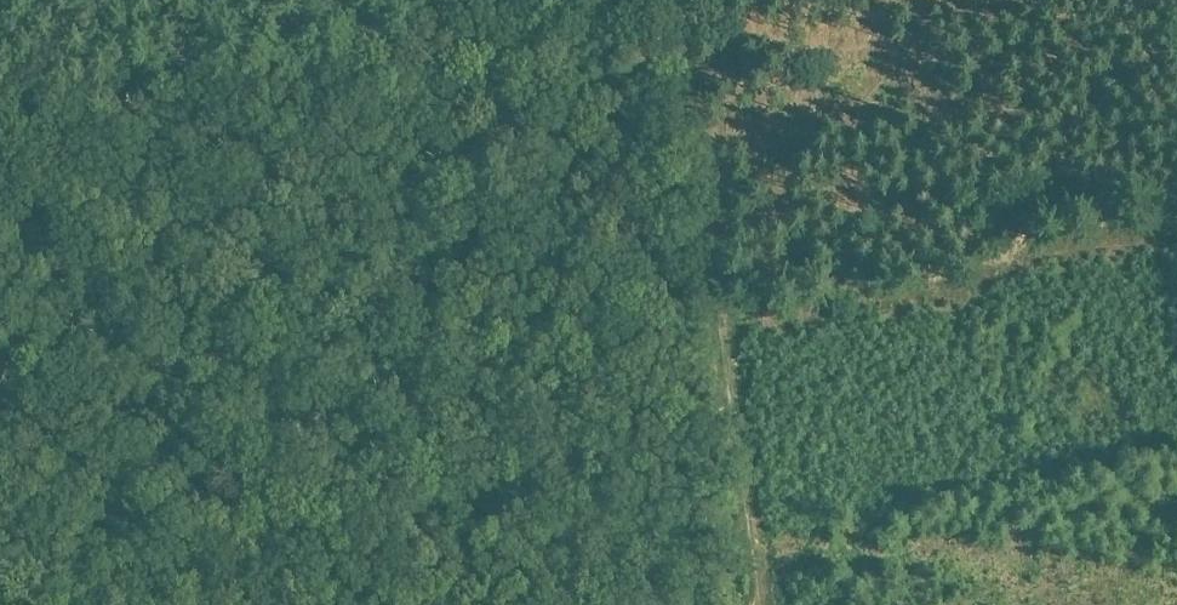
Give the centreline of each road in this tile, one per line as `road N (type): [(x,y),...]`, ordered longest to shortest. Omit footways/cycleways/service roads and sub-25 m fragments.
road 1 (track): [(677,0),(695,170),(729,329)]
road 2 (track): [(729,329),(748,405),(769,604)]

